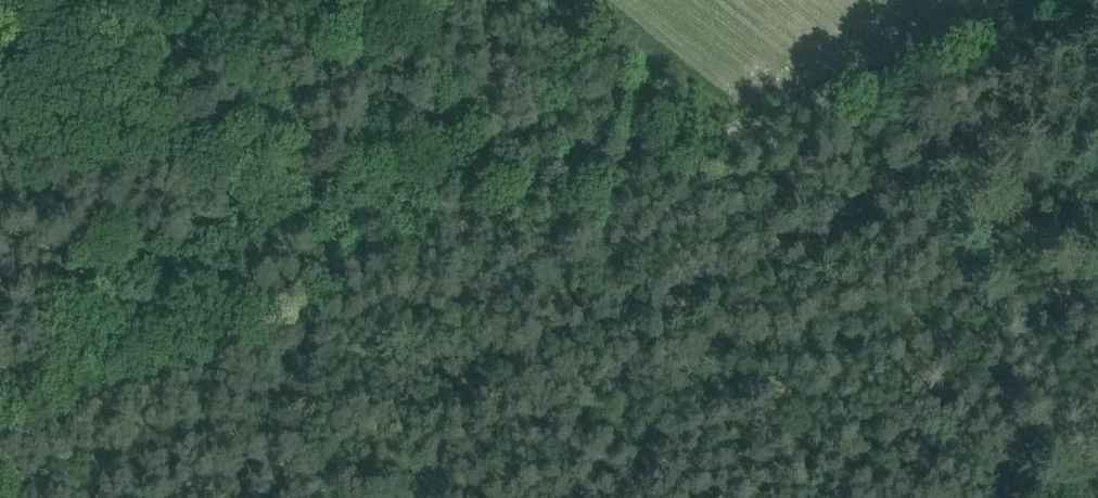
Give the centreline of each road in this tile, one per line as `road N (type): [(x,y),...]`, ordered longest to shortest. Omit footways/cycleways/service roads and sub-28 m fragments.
road 1 (track): [(0,387),(1097,2)]

